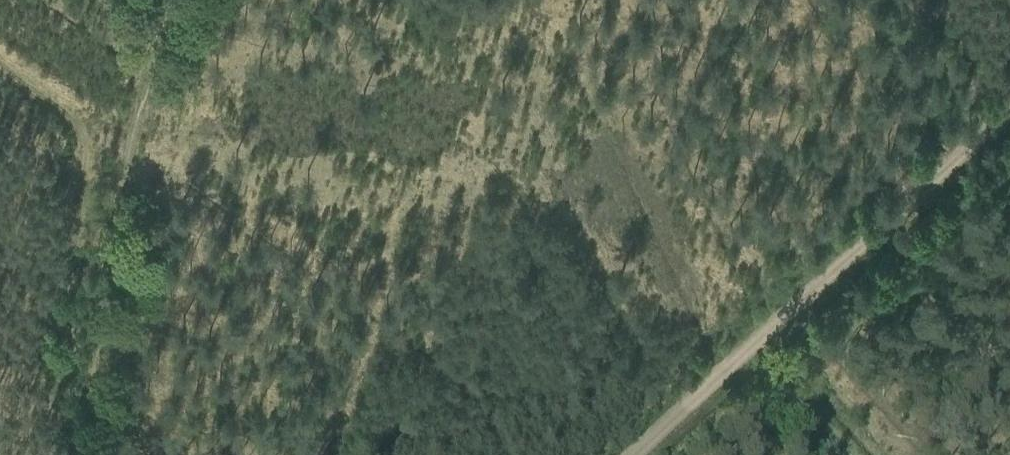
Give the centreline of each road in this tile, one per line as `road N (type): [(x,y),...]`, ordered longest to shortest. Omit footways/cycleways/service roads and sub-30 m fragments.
road 1 (track): [(128,380),(78,384),(123,138),(0,58)]
road 2 (track): [(128,380),(221,0)]
road 3 (track): [(1009,106),(753,348)]
road 4 (track): [(634,454),(753,348)]

